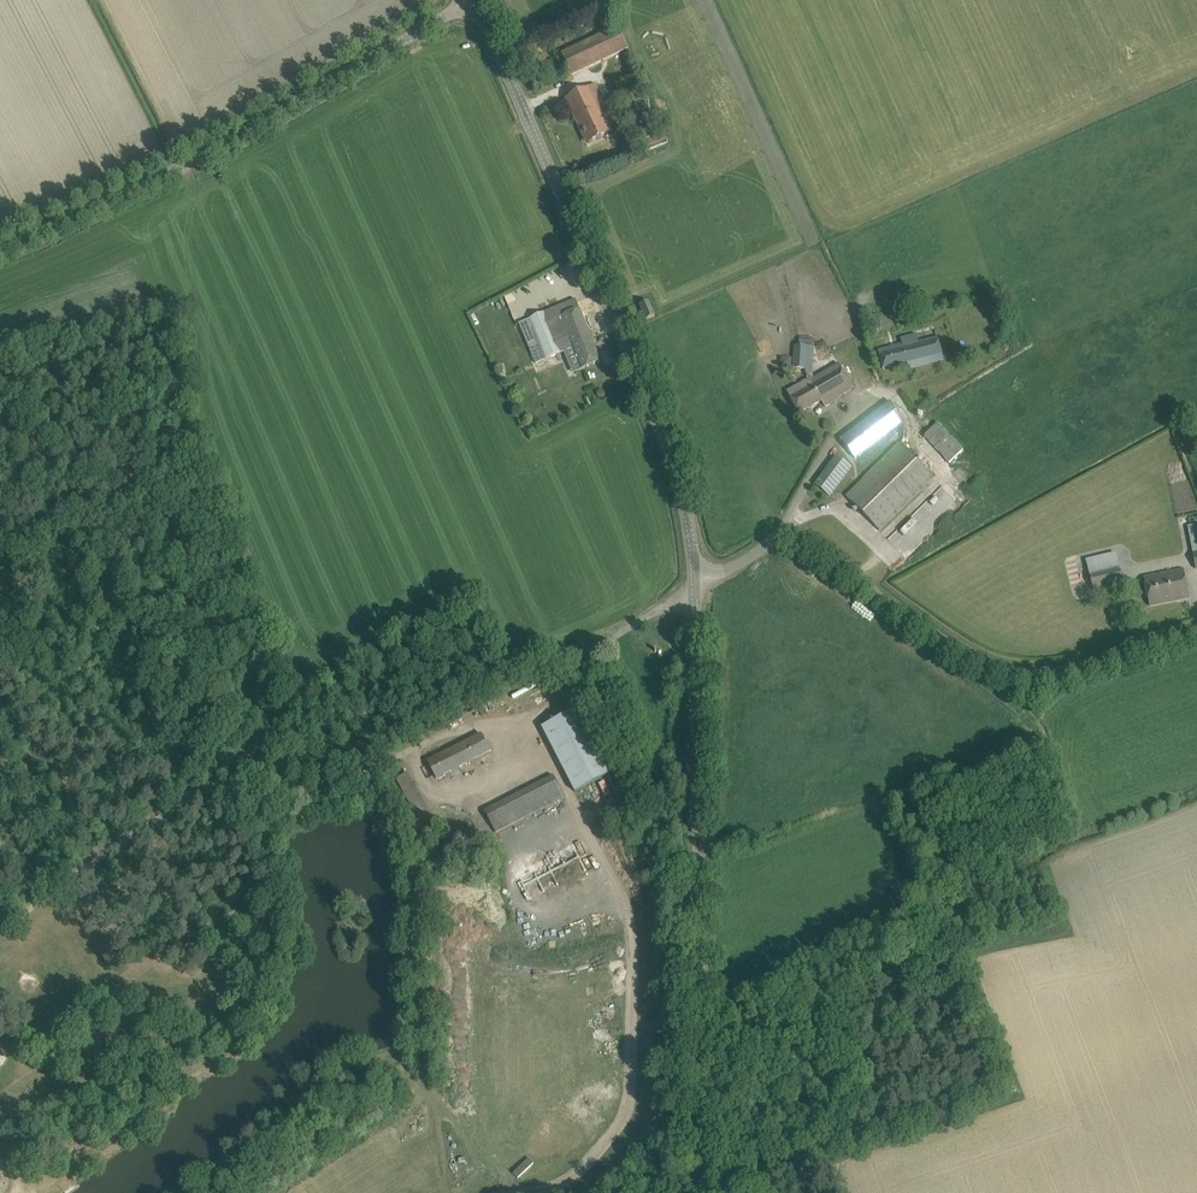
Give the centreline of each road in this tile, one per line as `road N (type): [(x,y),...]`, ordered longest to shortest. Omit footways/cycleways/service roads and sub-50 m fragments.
road 1 (unclassified): [(695,586),(674,449),(476,2)]
road 2 (unclassified): [(708,1192),(695,586)]
road 3 (unclassified): [(695,586),(786,526),(976,664),(1006,673),(1071,674),(1196,631)]
road 4 (unclassified): [(0,262),(476,2)]
road 5 (track): [(773,1174),(981,1107),(1005,1092)]

